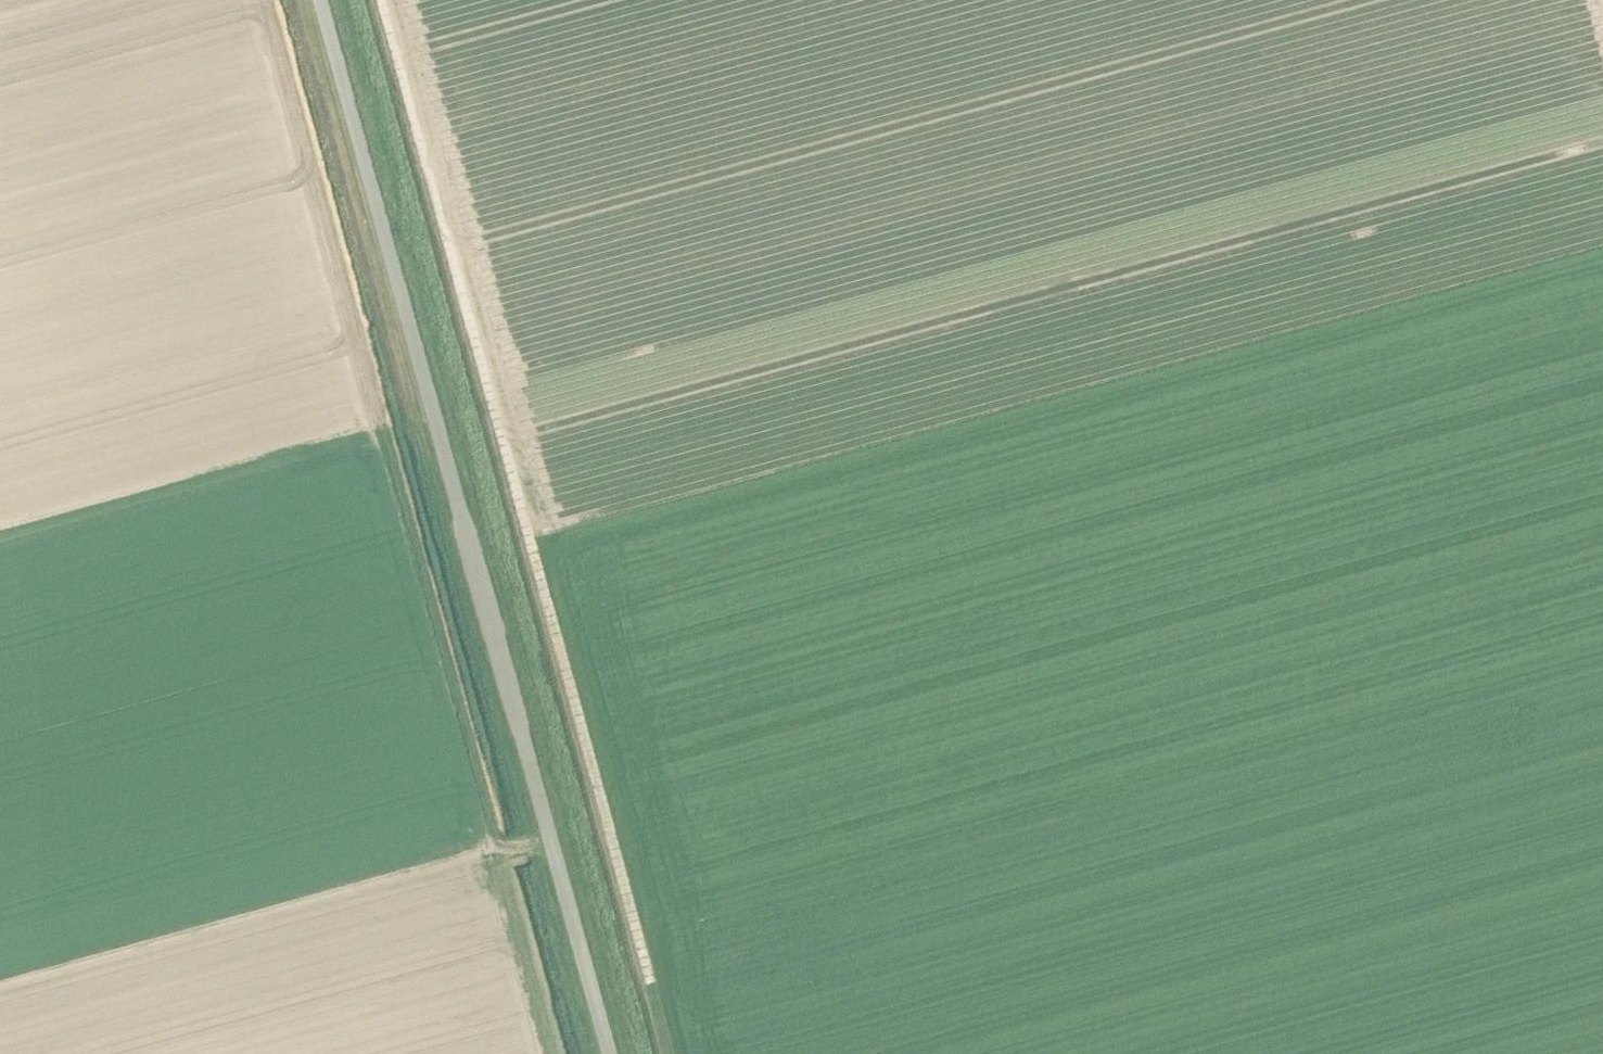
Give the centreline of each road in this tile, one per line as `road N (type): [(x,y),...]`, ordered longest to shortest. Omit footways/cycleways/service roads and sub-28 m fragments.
road 1 (unclassified): [(601,1053),(314,0)]

